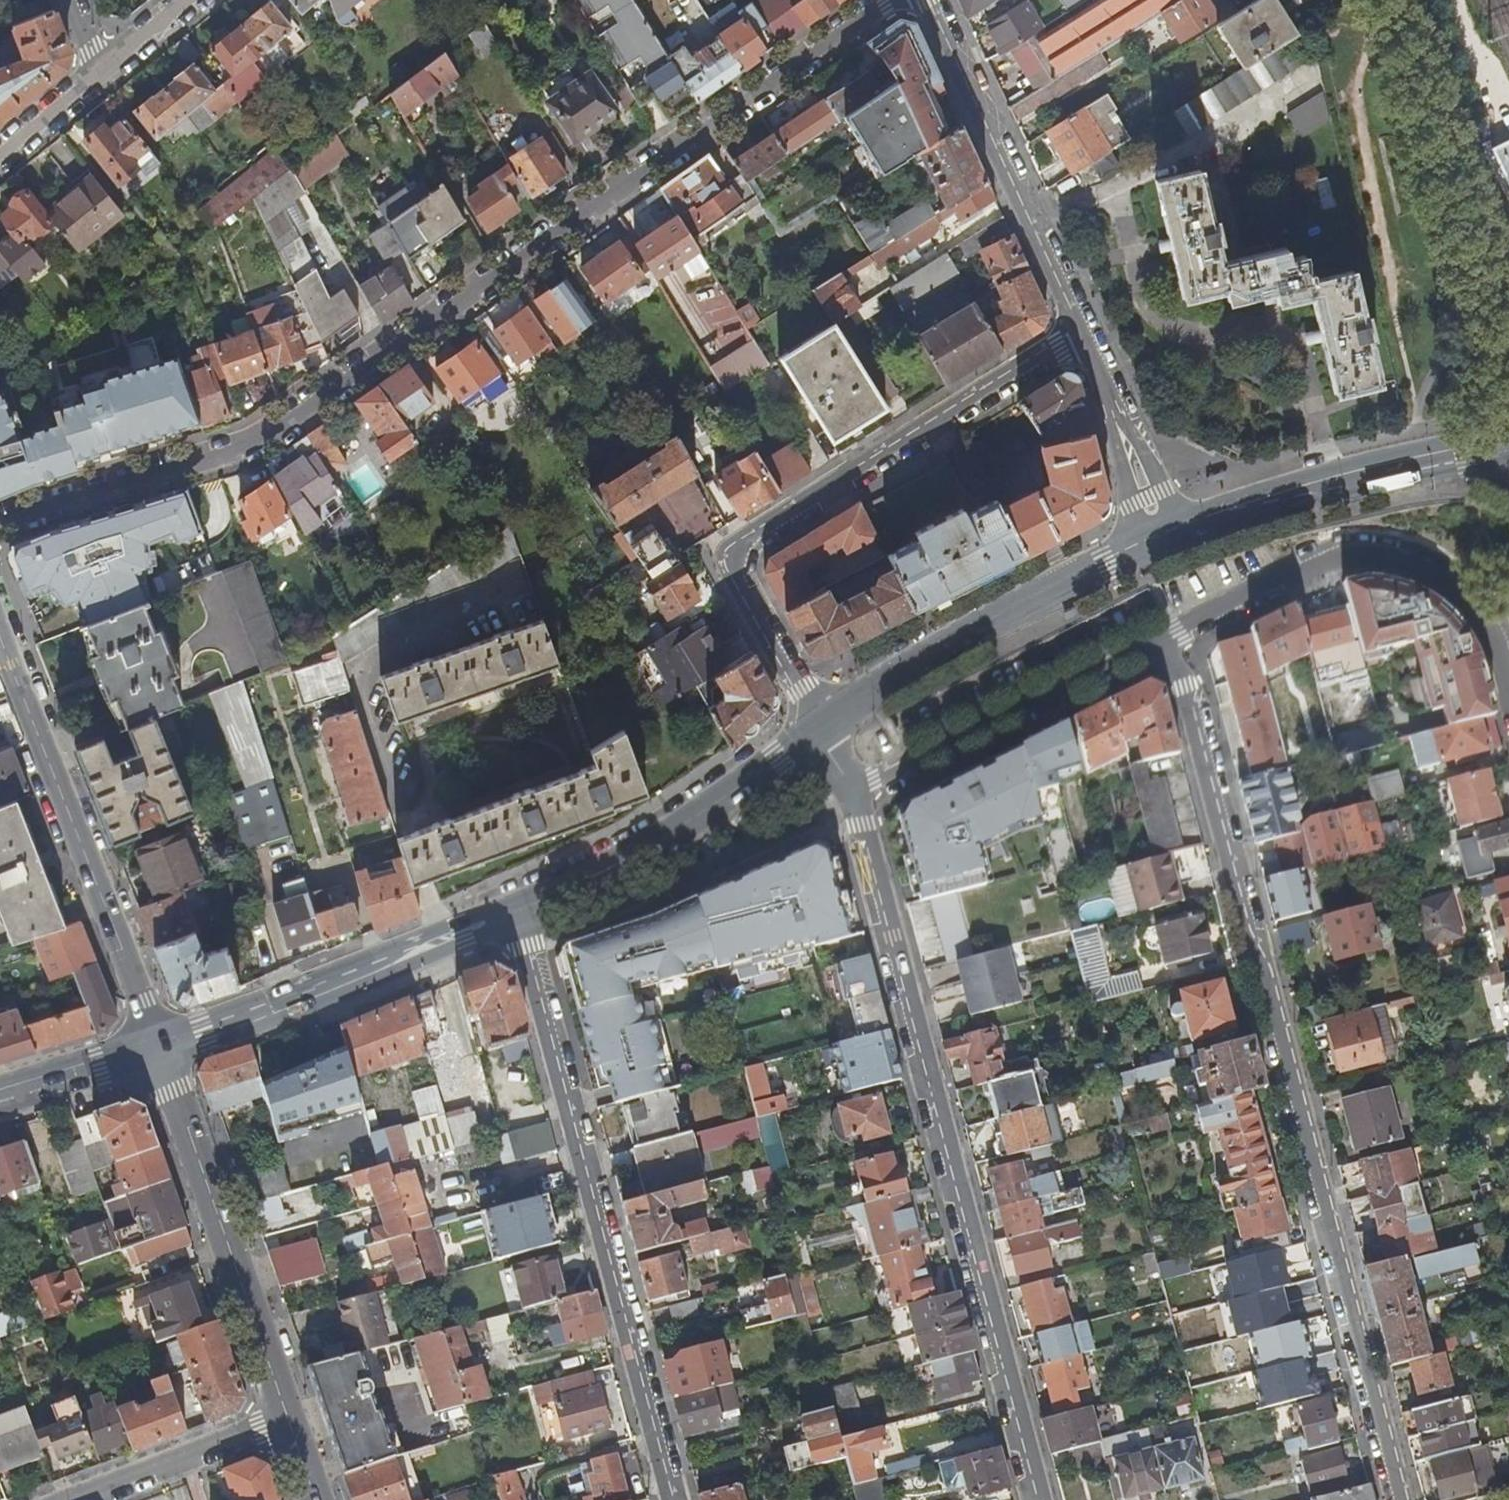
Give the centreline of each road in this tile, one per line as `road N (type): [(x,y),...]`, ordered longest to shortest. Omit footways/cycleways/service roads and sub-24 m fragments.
road 1 (residential): [(0,525),(256,446),(886,0)]
road 2 (residential): [(1165,641),(1402,1499)]
road 3 (residential): [(1044,1499),(855,795)]
road 4 (residential): [(820,729),(733,578),(738,544),(1043,351),(1083,336)]
road 5 (residential): [(523,929),(672,1499)]
road 6 (tertiary): [(157,1049),(0,648)]
road 7 (residential): [(1165,641),(1325,560),(1388,558),(1450,585),(1488,620),(1508,664)]
road 8 (residential): [(286,1418),(157,1049)]
road 9 (secondary): [(157,1049),(517,908)]
road 10 (residential): [(931,0),(1083,336)]
road 11 (secondary): [(820,729),(1004,615),(1138,550)]
road 12 (residential): [(523,929),(556,931),(855,795)]
road 13 (secondary): [(517,908),(656,838),(820,729)]
road 14 (residential): [(855,795),(1165,641)]
road 15 (tertiary): [(1407,0),(1508,325)]
road 16 (secondary): [(1182,530),(1508,443)]
road 17 (residential): [(286,1418),(71,1499)]
road 18 (residential): [(1108,384),(1138,550)]
road 19 (secondary): [(157,1049),(0,1099)]
road 20 (residential): [(1108,384),(1182,530)]
road 21 (residential): [(99,71),(0,154)]

